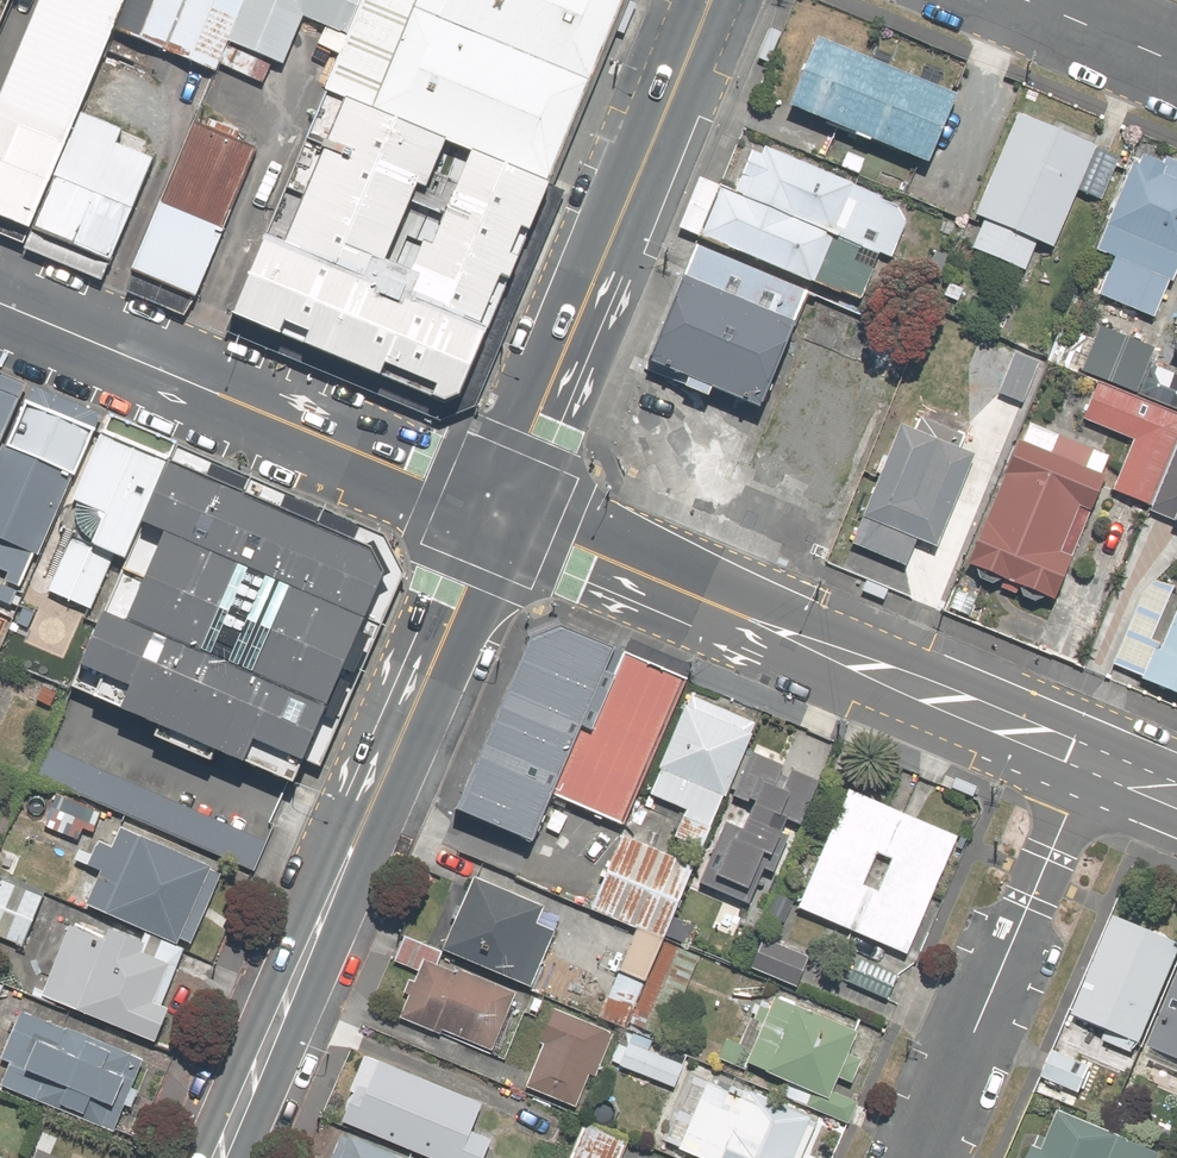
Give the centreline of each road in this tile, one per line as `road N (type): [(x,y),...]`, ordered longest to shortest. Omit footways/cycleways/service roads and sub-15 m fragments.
road 1 (secondary): [(217,1157),(499,512)]
road 2 (residential): [(499,512),(1090,758)]
road 3 (secondary): [(499,512),(709,0)]
road 4 (secondary): [(0,303),(499,512)]
road 5 (residential): [(1090,758),(918,1157)]
road 6 (residential): [(1029,0),(1176,62)]

